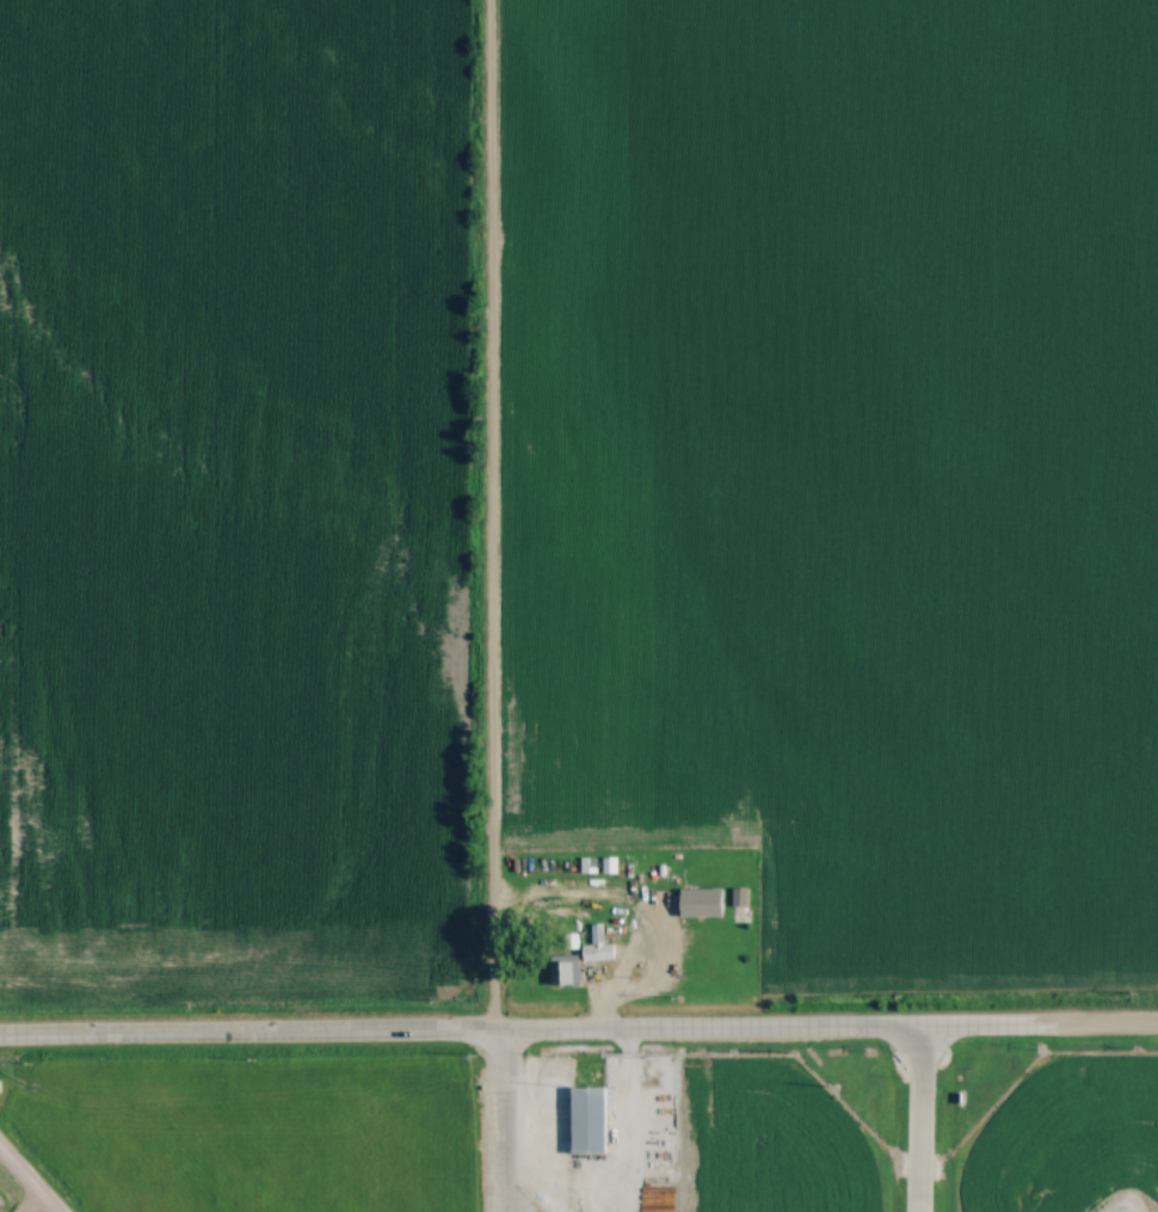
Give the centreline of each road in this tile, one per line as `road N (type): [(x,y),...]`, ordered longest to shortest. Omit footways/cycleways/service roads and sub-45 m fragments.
road 1 (residential): [(511,1029),(1157,1021)]
road 2 (residential): [(511,1029),(0,1036)]

